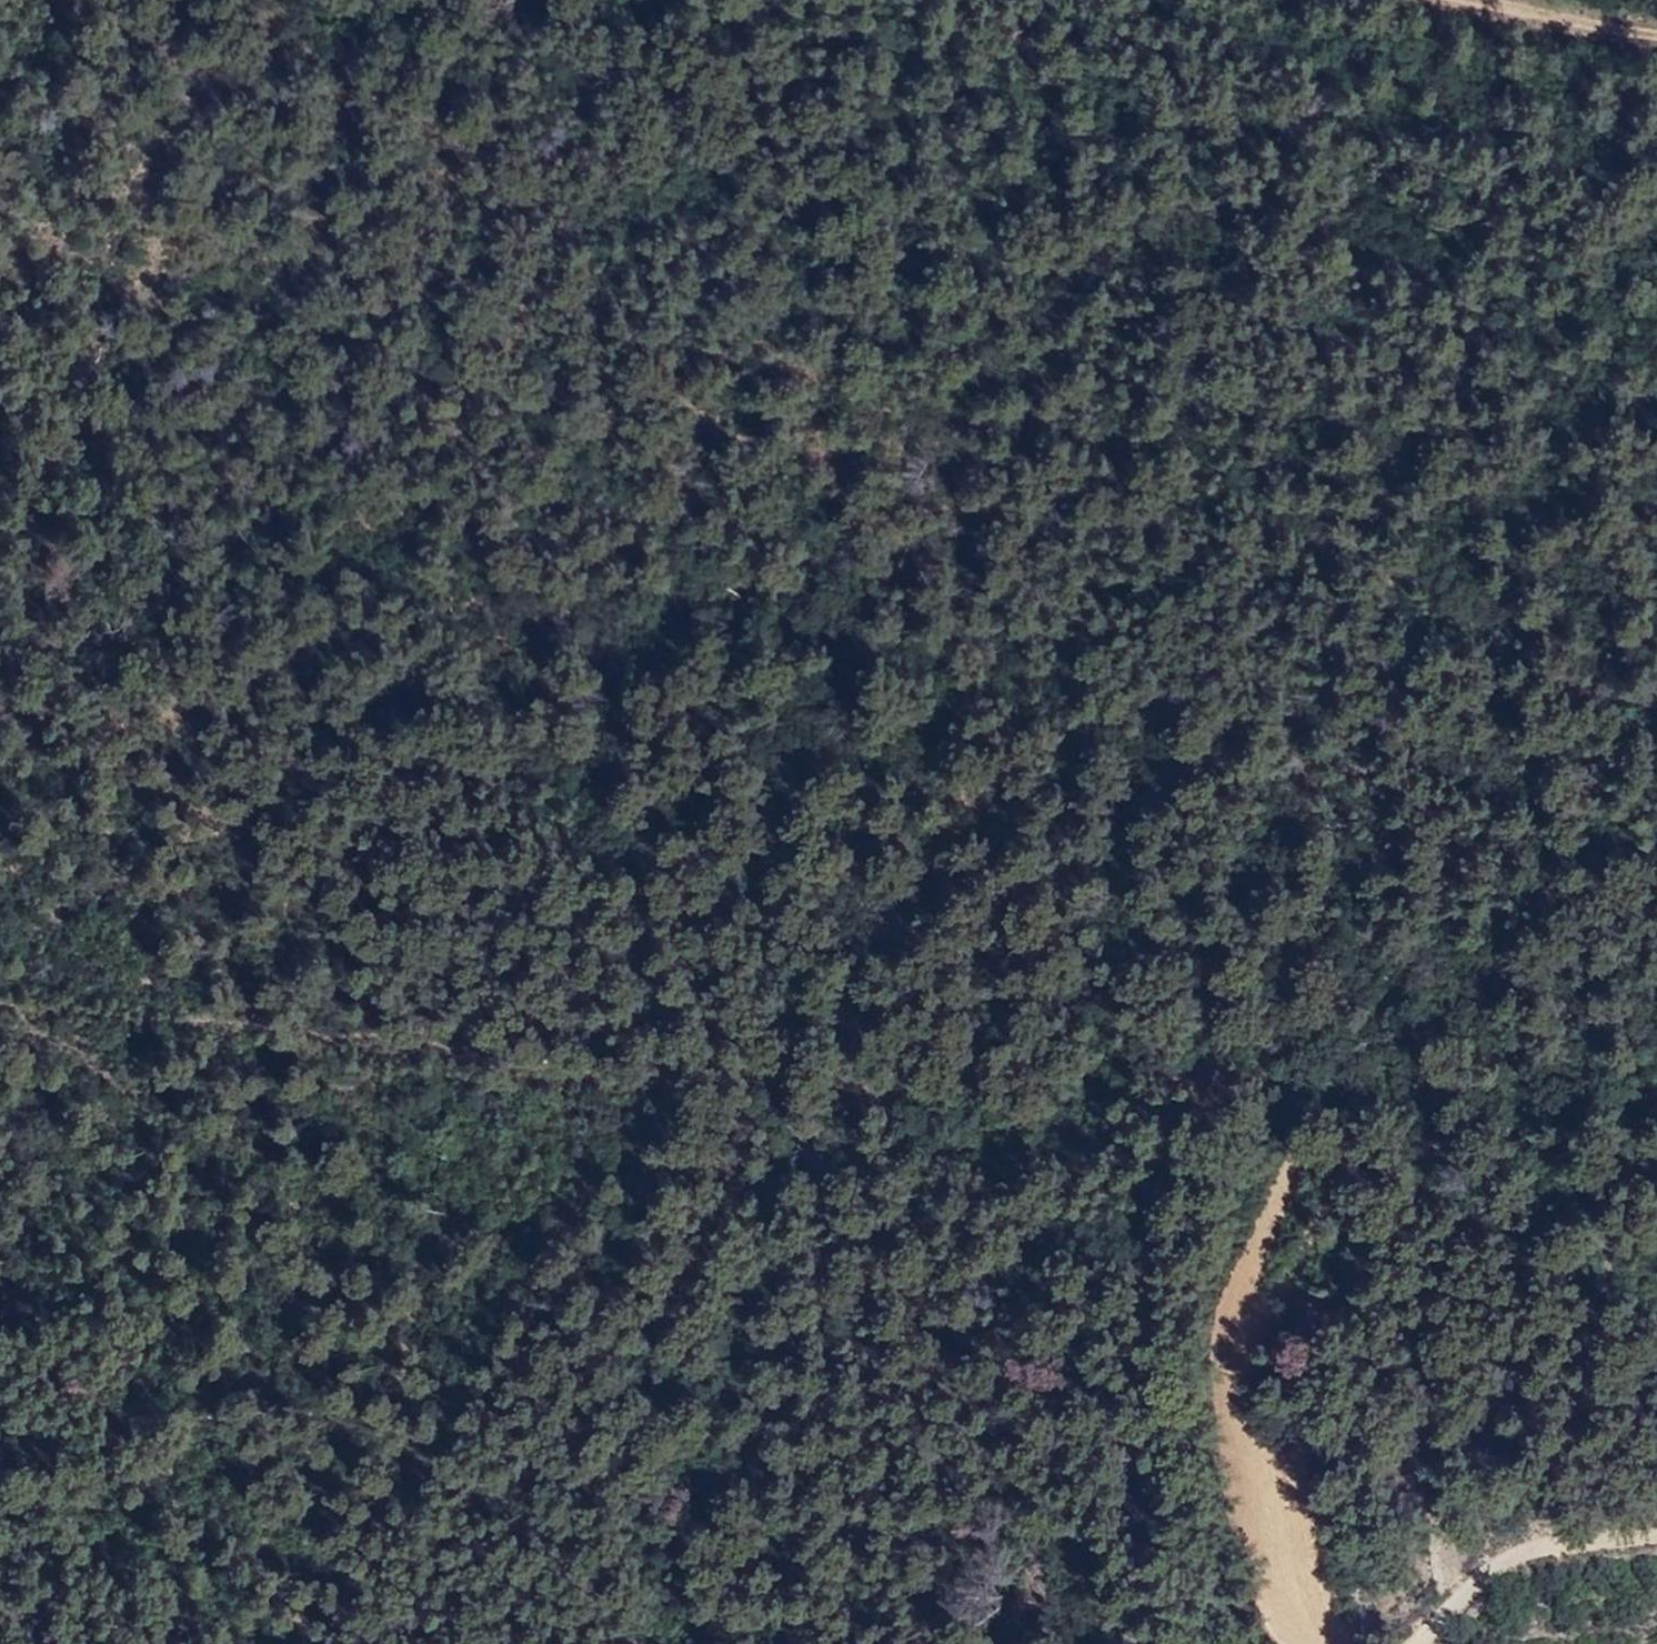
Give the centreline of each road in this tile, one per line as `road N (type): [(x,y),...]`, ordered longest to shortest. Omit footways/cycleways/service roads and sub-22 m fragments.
road 1 (track): [(1314,1643),(1307,1595),(1236,1431),(1221,1357),(1316,1170)]
road 2 (track): [(1656,1522),(1608,1528),(1493,1566),(1425,1643)]
road 3 (track): [(1490,0),(1656,27)]

